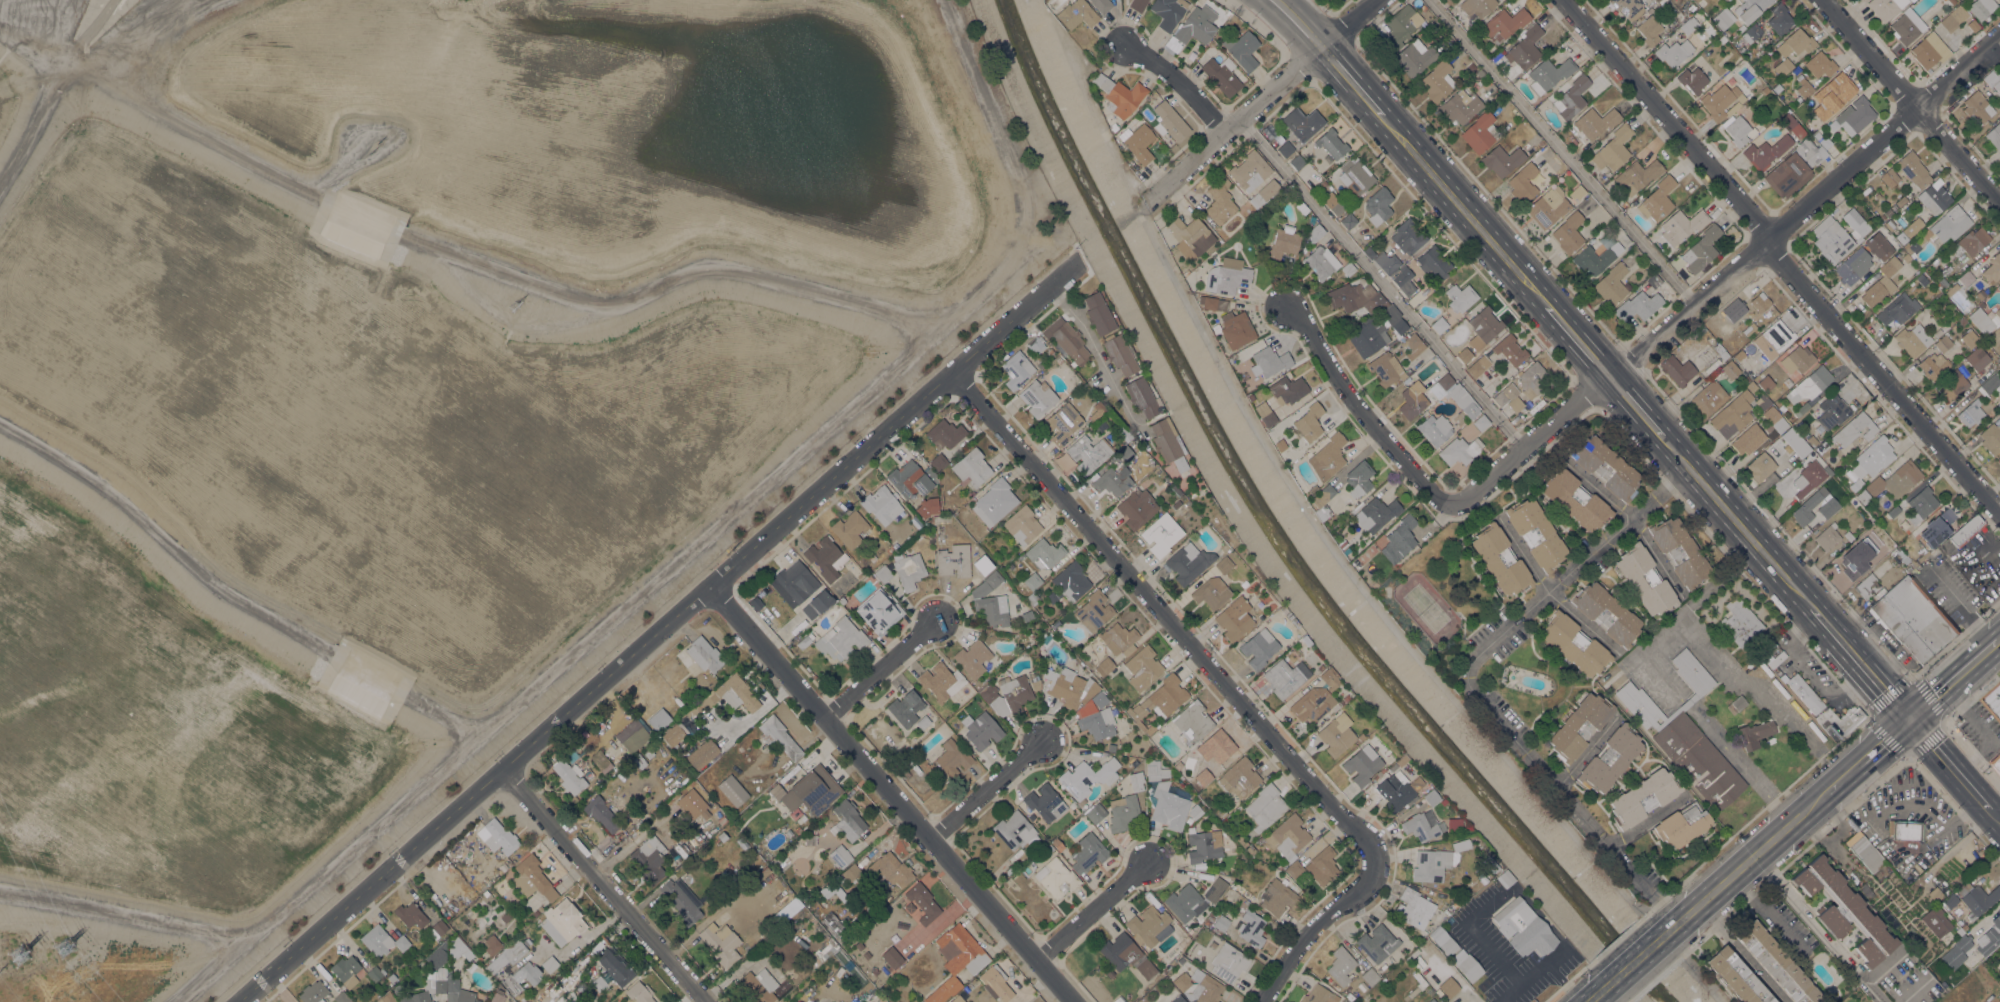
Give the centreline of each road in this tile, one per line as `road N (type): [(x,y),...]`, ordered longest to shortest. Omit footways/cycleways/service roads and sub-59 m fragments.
road 1 (track): [(179,1001),(1009,263),(1023,235),(1023,191),(946,0)]
road 2 (residential): [(1999,32),(1452,504)]
road 3 (residential): [(1999,514),(1564,0)]
road 4 (residential): [(1378,860),(951,371)]
road 5 (tertiary): [(240,1001),(709,586)]
road 6 (tertiary): [(1073,1001),(709,586)]
road 7 (tertiary): [(709,586),(1076,263)]
road 8 (residential): [(707,1001),(503,769)]
road 9 (tertiary): [(1374,0),(1148,199)]
road 10 (residential): [(1999,203),(1823,0)]
road 11 (residential): [(1452,504),(1385,442),(1286,309)]
road 12 (primary): [(1547,305),(1379,114)]
road 13 (primary): [(1812,608),(1663,437)]
road 14 (track): [(111,0),(62,59),(39,119),(0,182)]
road 15 (primary): [(1668,932),(1827,791)]
road 16 (residential): [(1378,860),(1315,927),(1266,1001)]
road 17 (track): [(224,0),(62,59)]
road 18 (residential): [(1049,287),(1082,323),(1132,419)]
road 19 (primary): [(1909,720),(1812,608)]
road 20 (residential): [(936,621),(825,718)]
road 21 (residential): [(1042,742),(932,840)]
road 22 (residential): [(1146,866),(1036,960)]
road 23 (residential): [(1227,134),(1172,76),(1124,45)]
road 24 (secondary): [(1990,811),(1909,720)]

